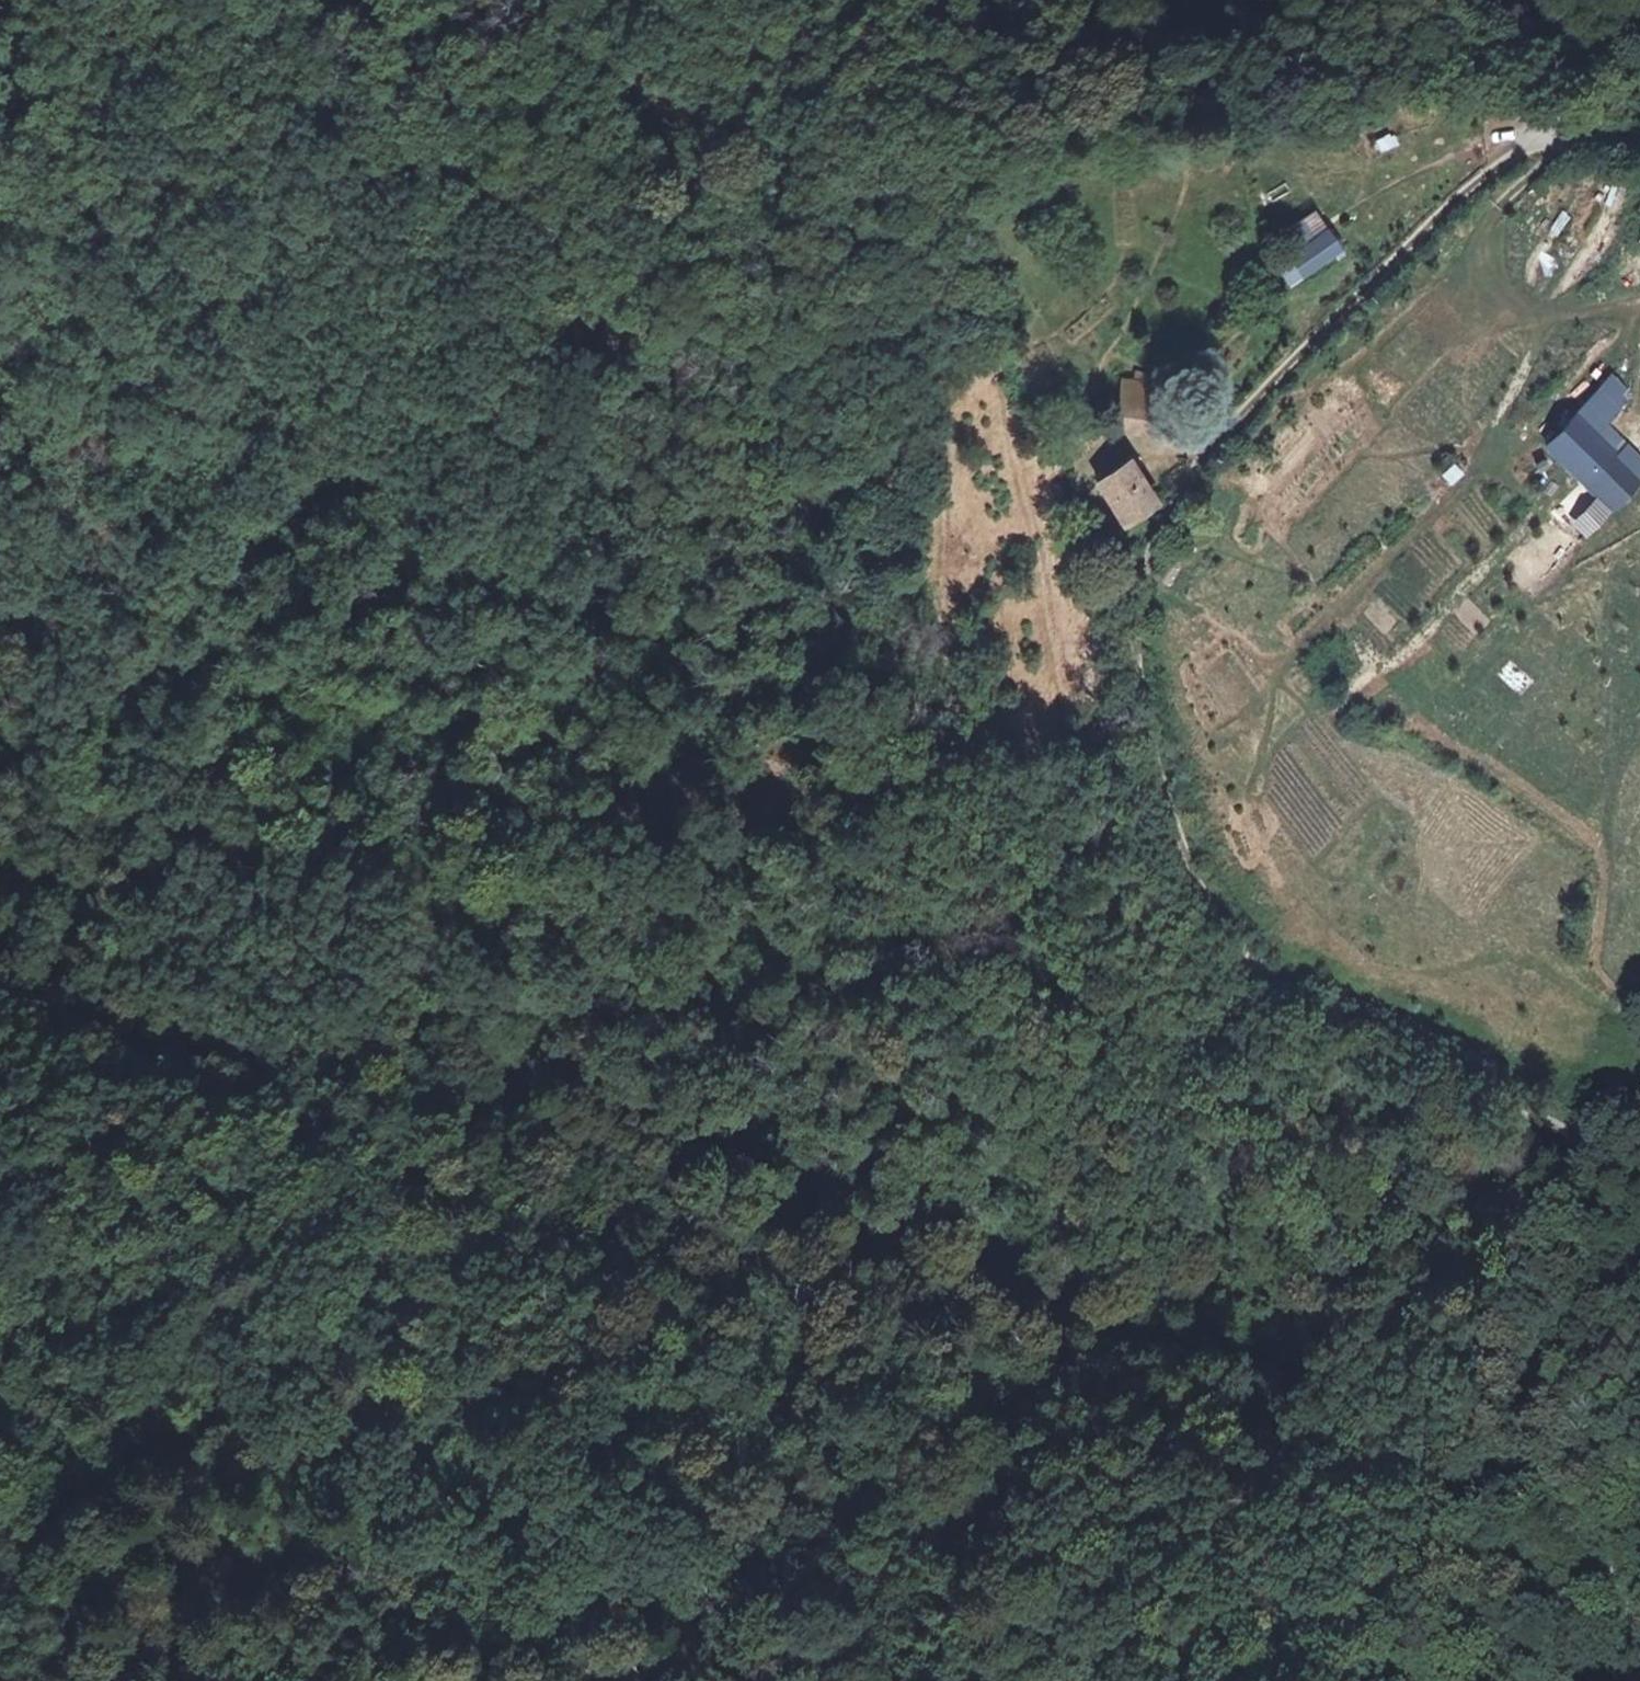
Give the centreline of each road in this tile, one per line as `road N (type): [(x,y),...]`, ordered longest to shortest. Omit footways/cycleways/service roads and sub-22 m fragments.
road 1 (track): [(1617,1680),(1556,1491),(1547,1415),(1555,1131),(1289,994),(1224,926),(1189,874),(1157,782),(1142,651),(1157,527)]
road 2 (track): [(1639,130),(1541,141),(1486,176),(1357,294),(1214,445),(1157,527)]

